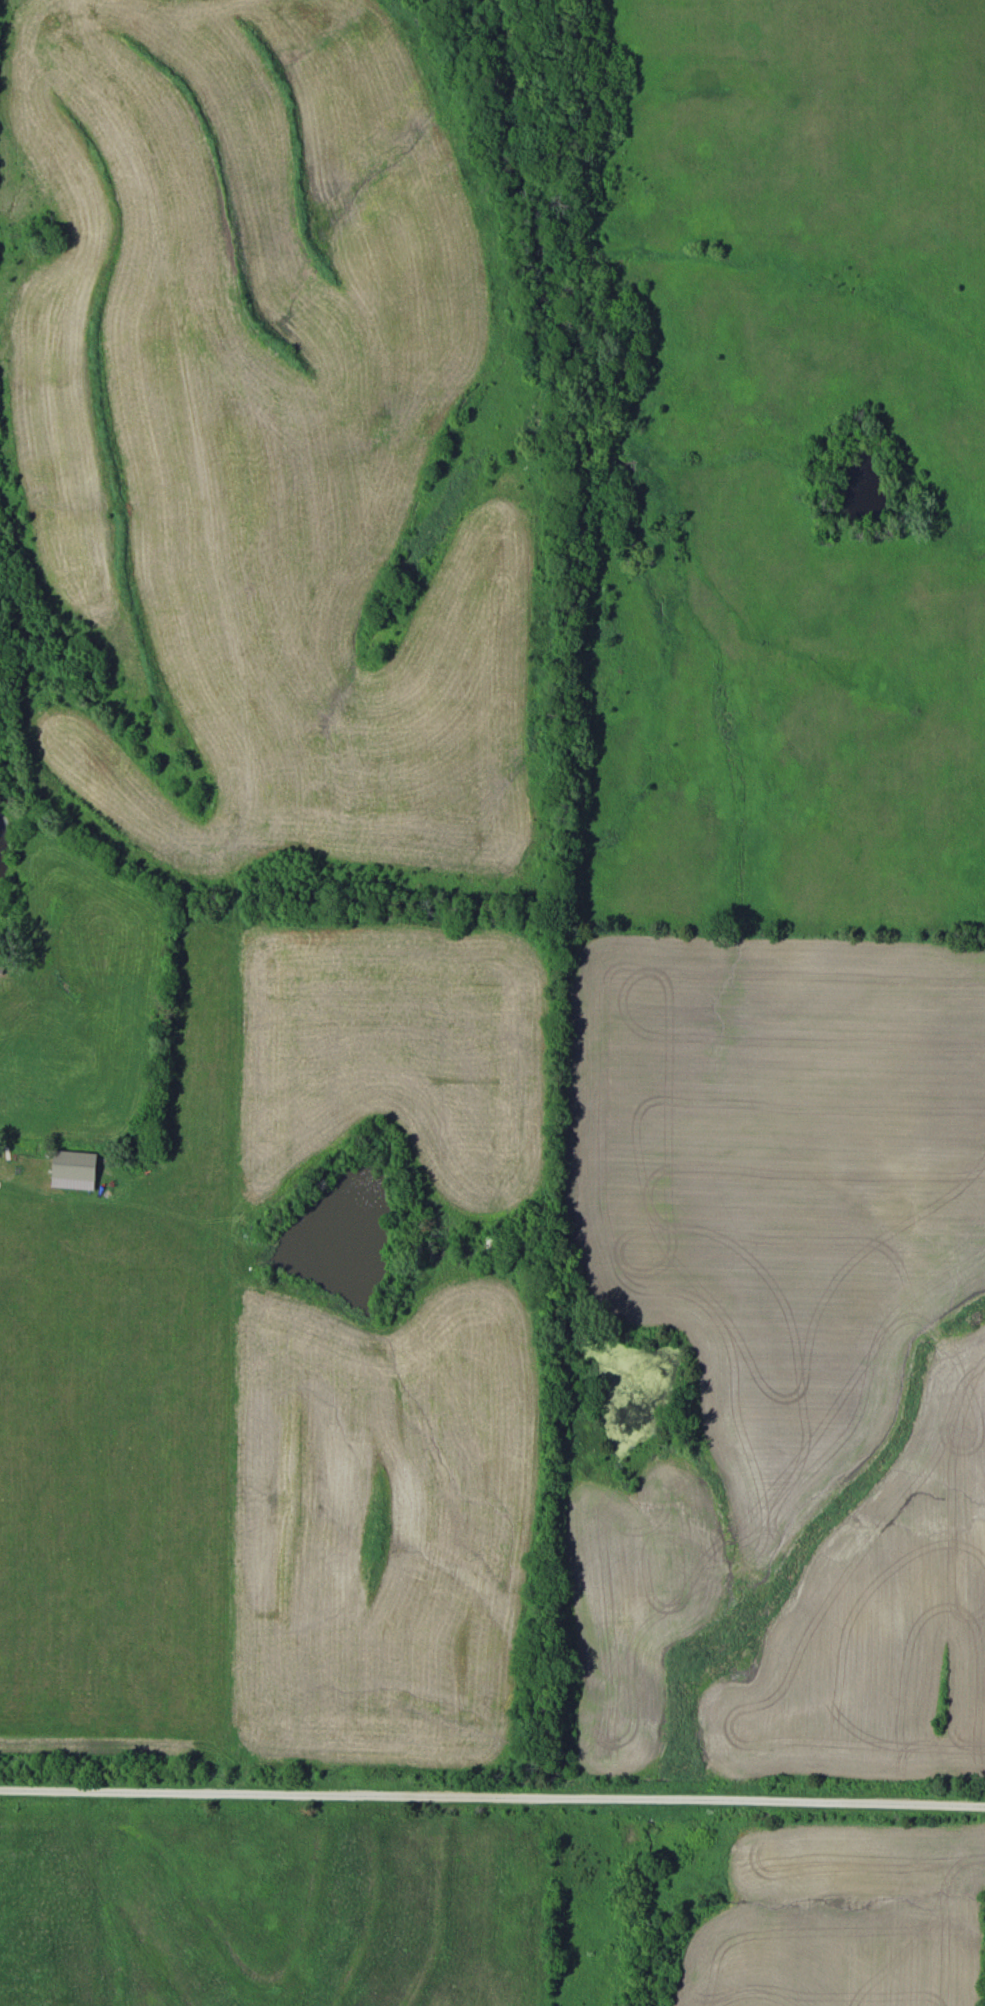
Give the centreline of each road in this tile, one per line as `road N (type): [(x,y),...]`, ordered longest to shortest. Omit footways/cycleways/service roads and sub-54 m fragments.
road 1 (residential): [(984,1860),(677,1862),(0,1816)]

